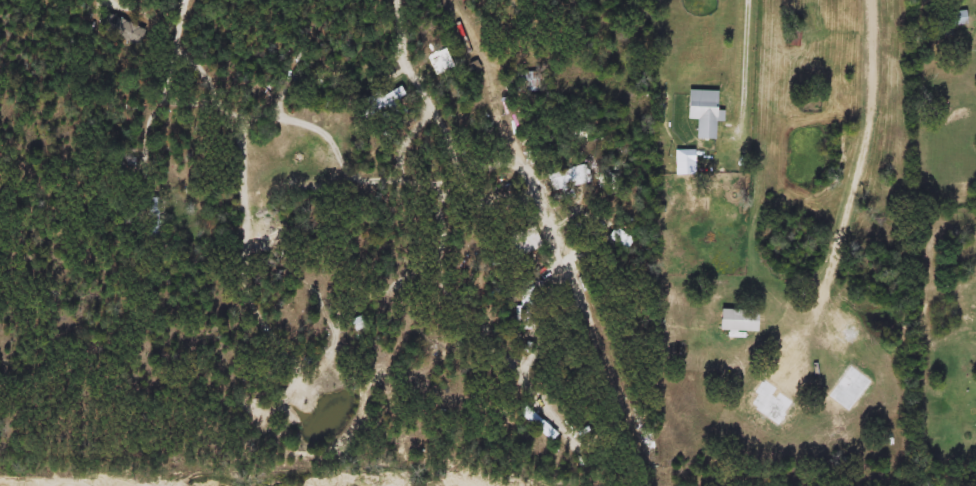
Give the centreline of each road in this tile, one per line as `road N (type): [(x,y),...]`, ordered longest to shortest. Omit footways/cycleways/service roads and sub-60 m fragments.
road 1 (residential): [(149,177),(149,128),(186,0)]

